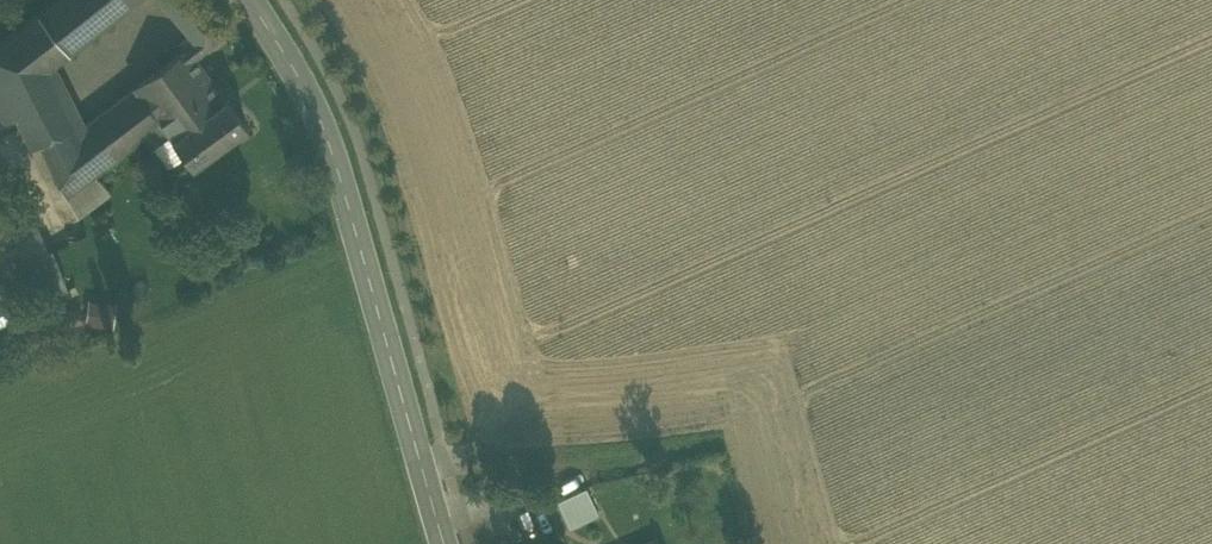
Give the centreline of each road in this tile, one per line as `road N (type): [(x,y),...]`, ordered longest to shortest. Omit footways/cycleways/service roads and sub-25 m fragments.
road 1 (tertiary): [(247,0),(313,99),(447,543)]

